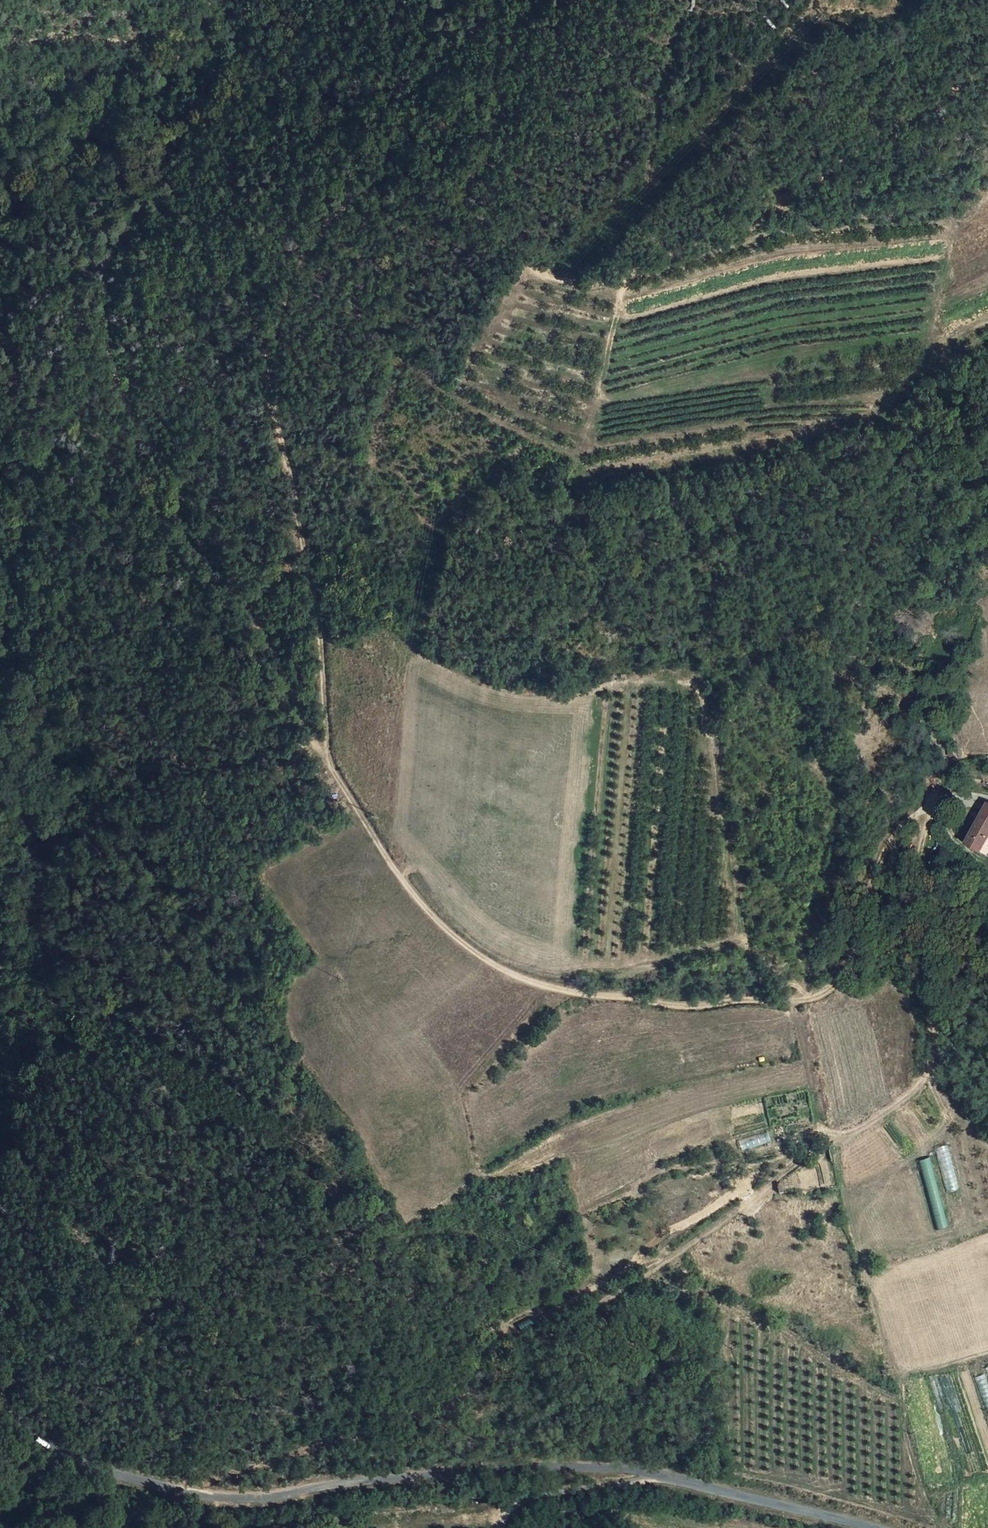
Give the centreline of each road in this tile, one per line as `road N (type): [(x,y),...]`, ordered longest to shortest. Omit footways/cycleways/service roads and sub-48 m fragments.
road 1 (track): [(937,803),(905,818),(883,854),(850,976),(811,1000),(689,1010),(637,998),(578,997),(500,972),(425,912),(329,767),(207,530),(140,432),(106,332),(106,255),(213,102),(203,69),(144,46),(62,39),(0,46)]
road 2 (track): [(928,1068),(893,1109),(807,1152),(735,1213),(461,1398),(192,1484),(189,1494)]
road 3 (track): [(498,0),(500,108),(487,189),(521,264),(622,281),(782,199),(987,56)]
road 4 (track): [(329,767),(321,633),(270,358),(283,304),(307,251),(348,202),(457,125),(499,78)]
road 5 (tertiary): [(668,1479),(553,1465),(240,1498),(189,1494),(83,1463),(37,1436),(0,1401)]
road 6 (track): [(403,879),(422,868),(448,908),(479,932),(516,952),(567,962),(621,966),(744,936)]
road 7 (track): [(937,803),(920,854),(928,1068),(935,1089),(987,1153)]
road 8 (track): [(717,746),(718,797),(752,967),(811,1000)]
road 9 (tertiary): [(875,1527),(668,1479)]
road 10 (unclassified): [(668,1479),(545,1490),(516,1508),(505,1527)]

